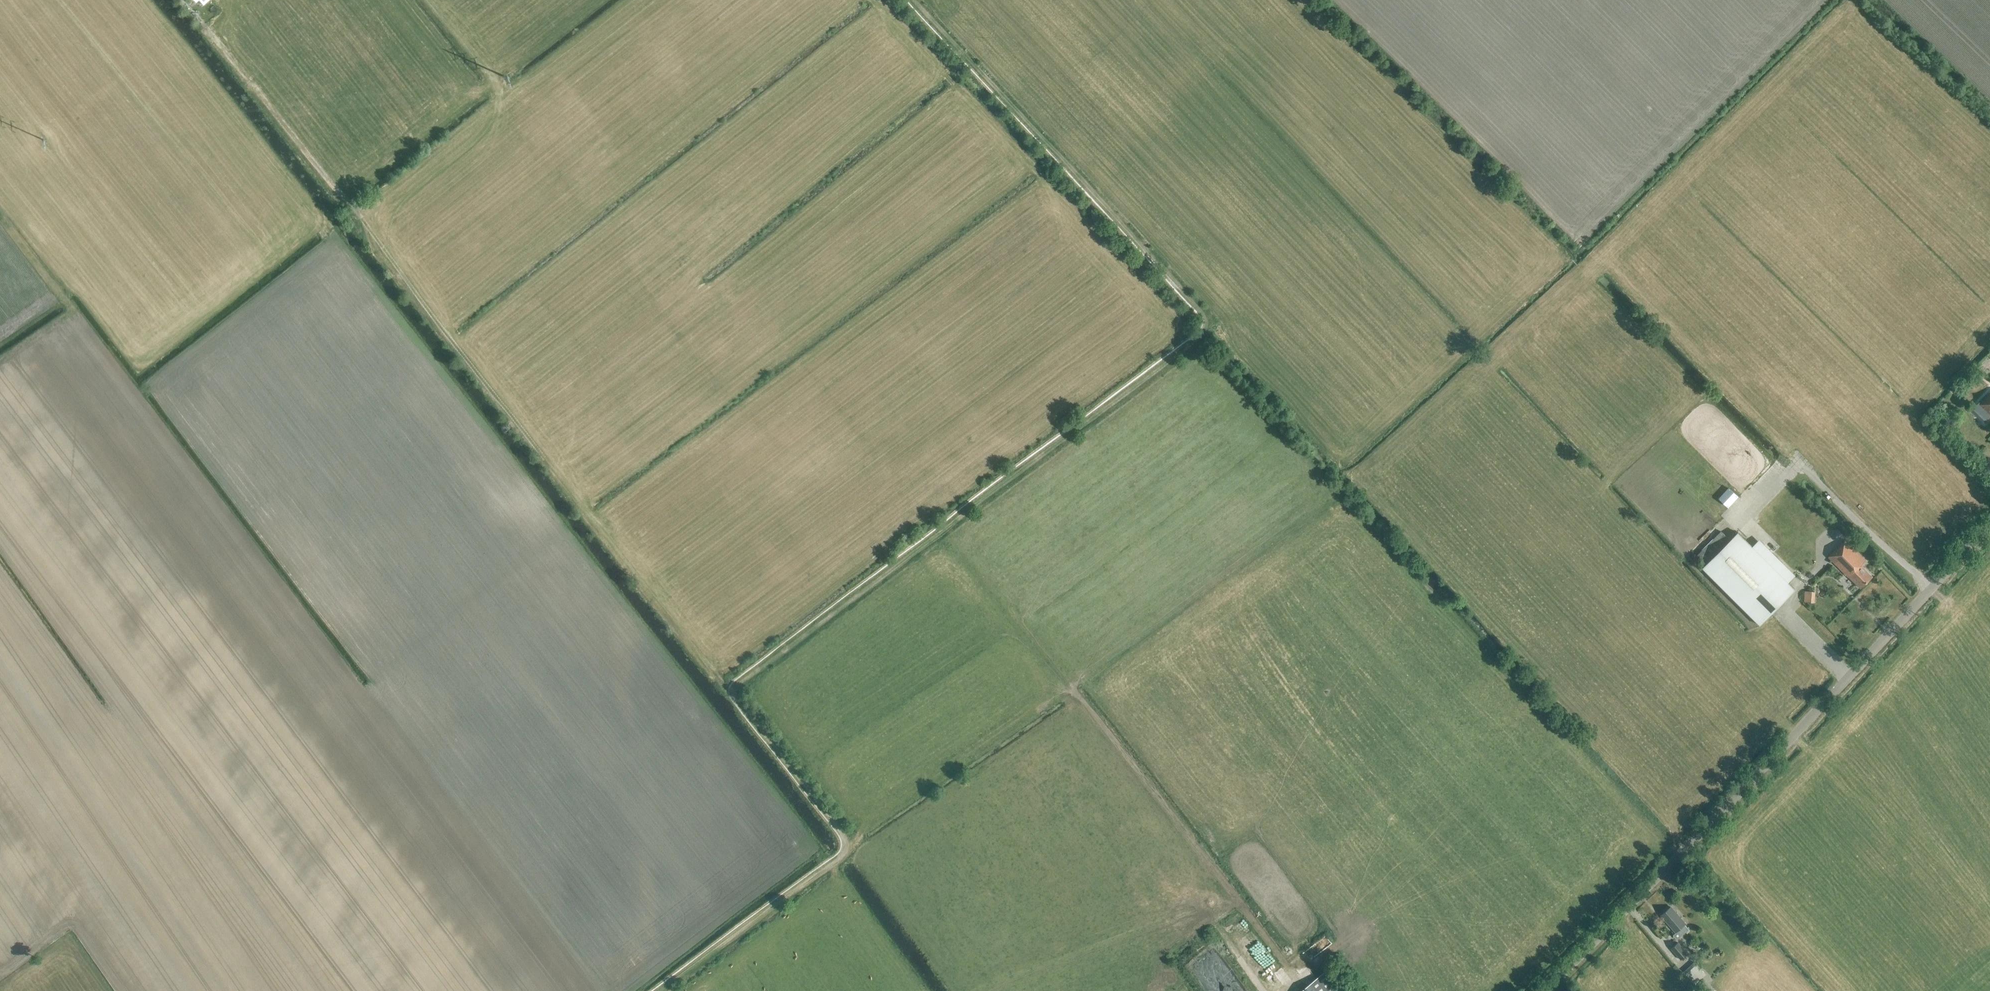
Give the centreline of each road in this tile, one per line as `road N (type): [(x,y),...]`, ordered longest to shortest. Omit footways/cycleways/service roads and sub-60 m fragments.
road 1 (track): [(912,0),(1207,315),(1207,328),(737,683),(737,702),(843,832),(846,848),(659,990)]
road 2 (unclassified): [(1538,990),(1798,738),(1989,527)]

